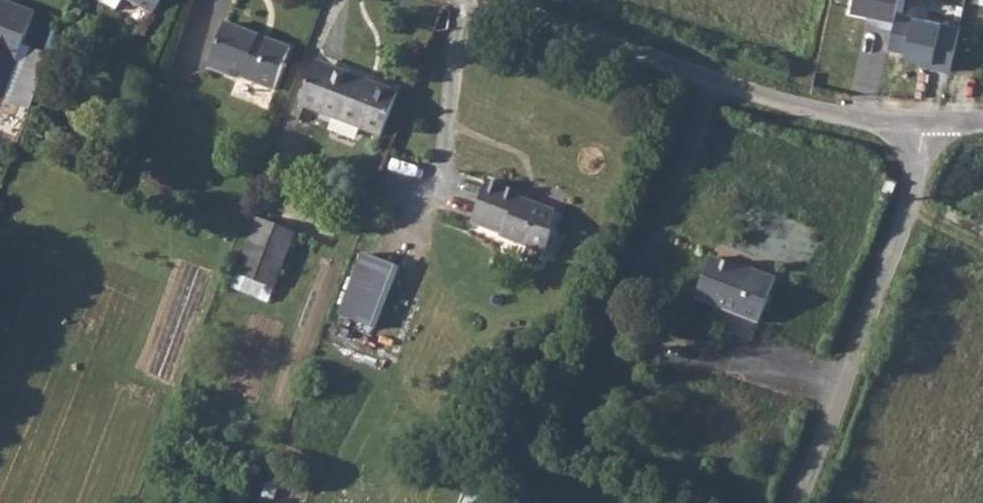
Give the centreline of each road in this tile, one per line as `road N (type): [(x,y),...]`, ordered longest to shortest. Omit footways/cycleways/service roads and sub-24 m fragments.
road 1 (unclassified): [(490,0),(788,103),(923,124)]
road 2 (unclassified): [(797,502),(896,243),(923,124)]

